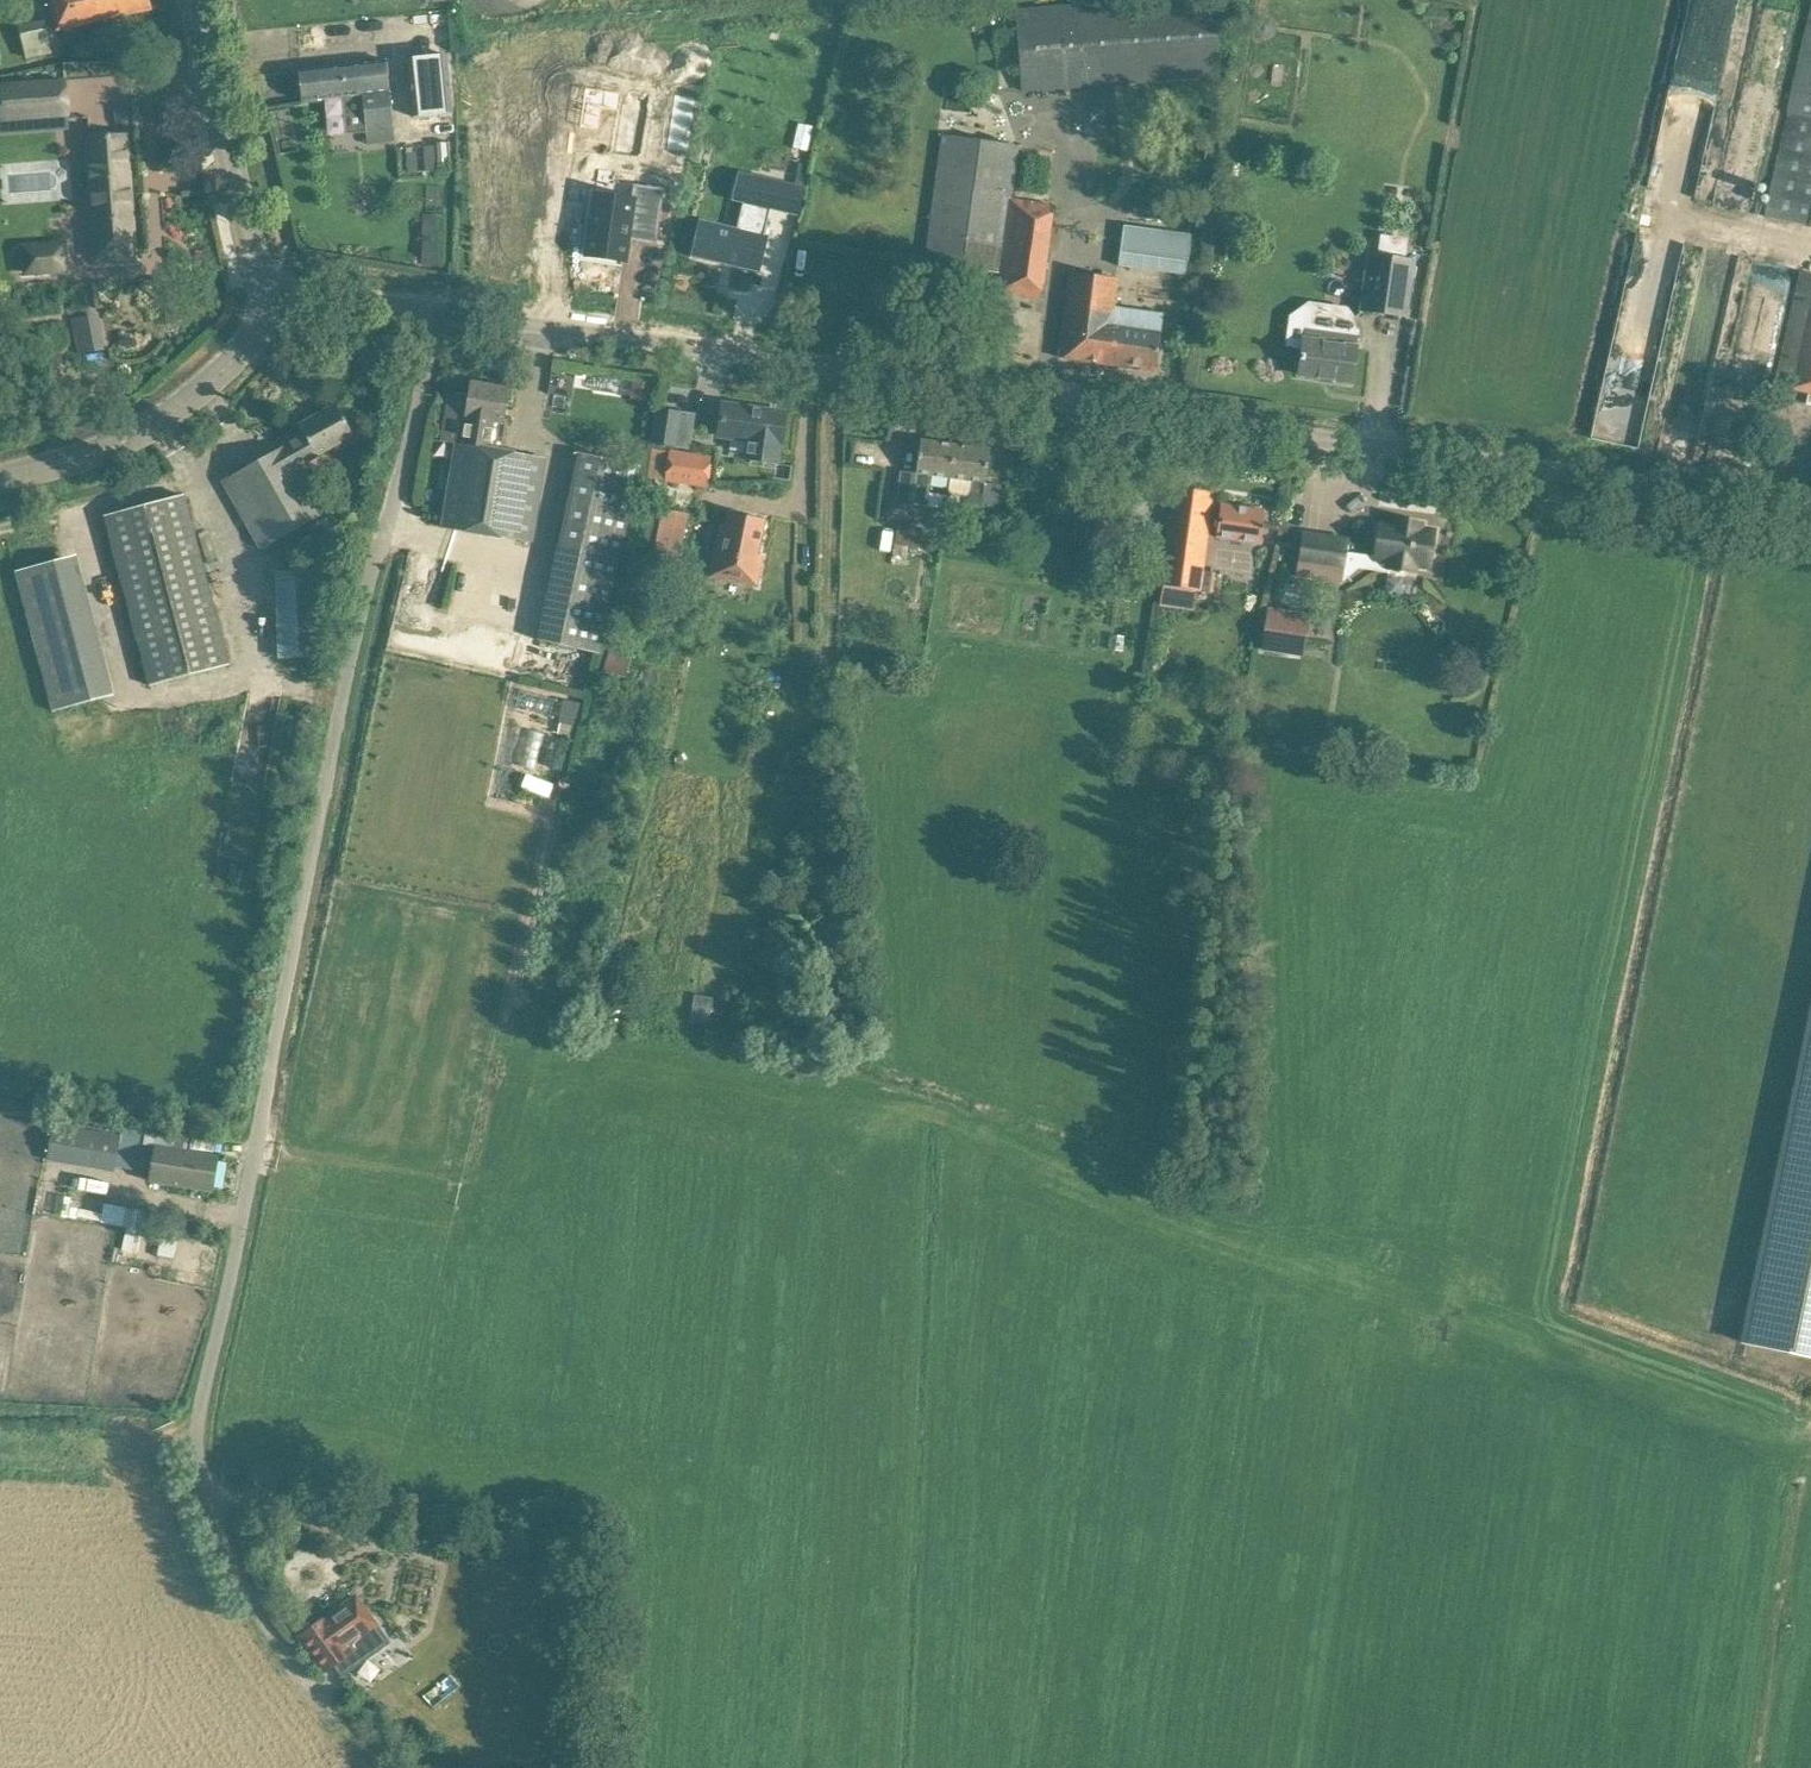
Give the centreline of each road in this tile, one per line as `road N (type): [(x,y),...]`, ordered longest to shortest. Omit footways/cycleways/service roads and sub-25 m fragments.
road 1 (unclassified): [(375,1767),(244,1589),(208,1500),(198,1433),(323,792),(436,312)]
road 2 (unclassified): [(1810,518),(1678,491),(436,312)]
road 3 (track): [(853,1066),(833,625),(842,369)]
road 4 (tertiary): [(0,479),(100,452),(154,426),(238,354),(266,317),(268,293)]
road 5 (tertiary): [(268,293),(194,0)]
road 6 (unclassified): [(436,312),(268,293)]

